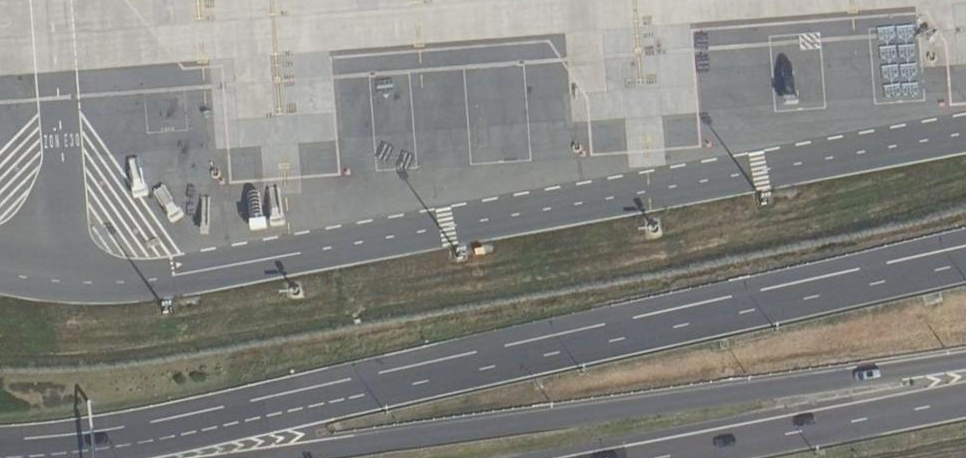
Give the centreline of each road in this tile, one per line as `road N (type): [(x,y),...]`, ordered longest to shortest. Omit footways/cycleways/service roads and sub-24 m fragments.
road 1 (secondary): [(965,262),(249,418),(0,450)]
road 2 (primary): [(965,364),(291,457)]
road 3 (primary): [(965,404),(678,457)]

